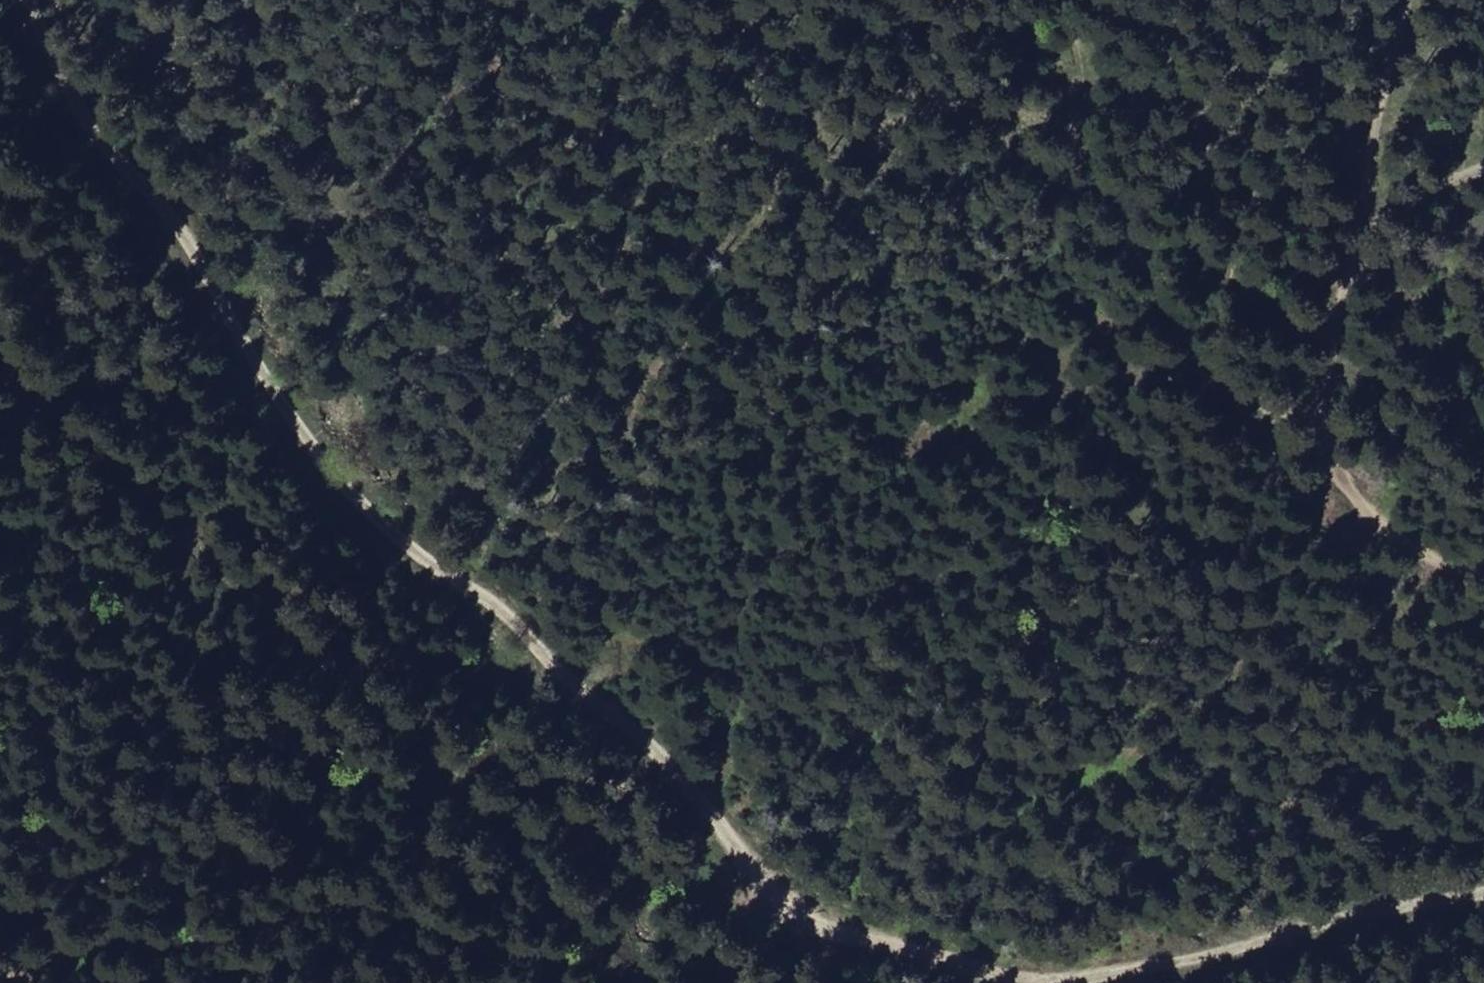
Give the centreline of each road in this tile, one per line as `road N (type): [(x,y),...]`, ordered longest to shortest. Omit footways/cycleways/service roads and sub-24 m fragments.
road 1 (track): [(32,0),(80,106),(159,200),(300,427),(384,524),(491,600),(672,765),(768,887),(799,911),(990,974),(1059,982)]
road 2 (track): [(1483,538),(1410,486),(1349,406),(1405,0)]
road 3 (track): [(1063,982),(1483,894)]

